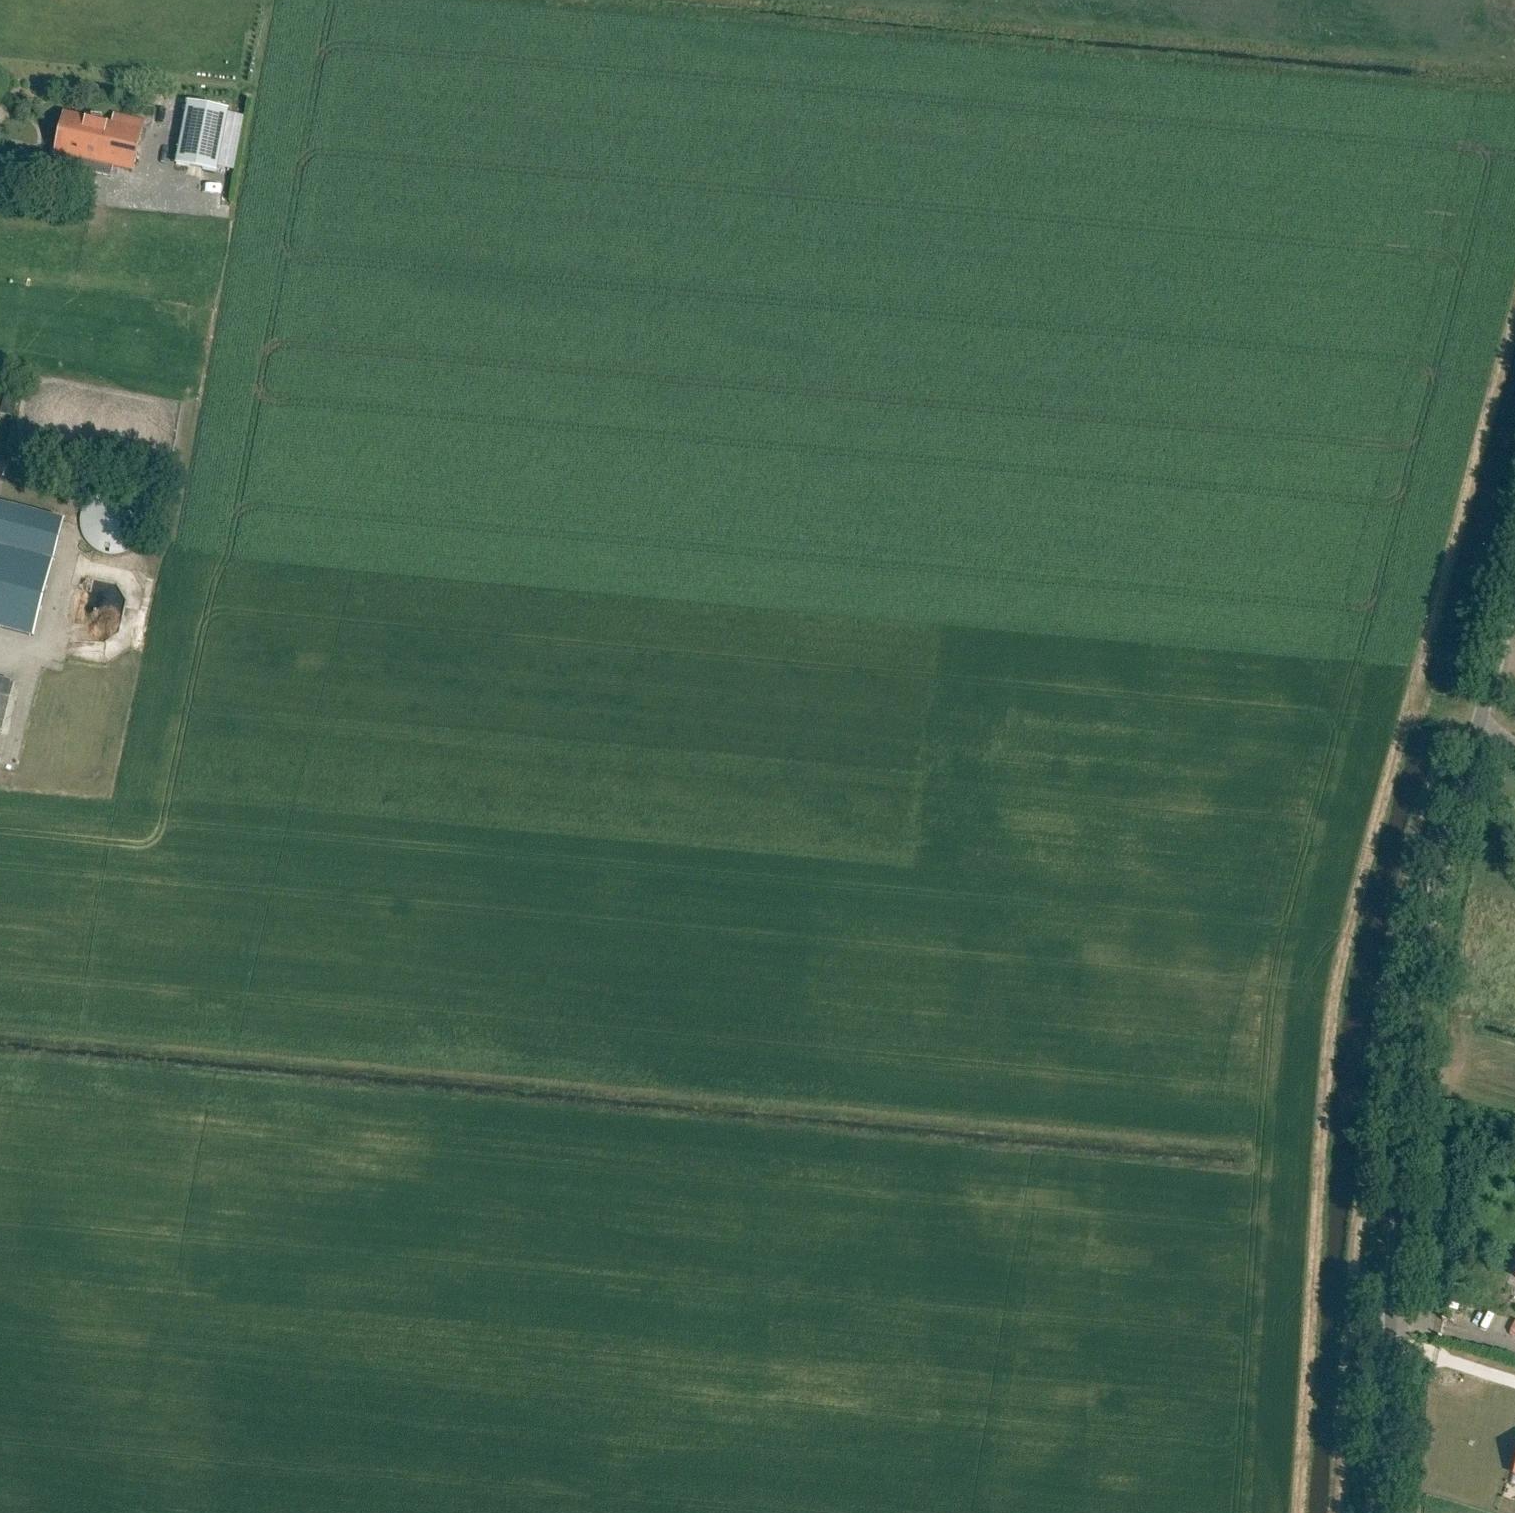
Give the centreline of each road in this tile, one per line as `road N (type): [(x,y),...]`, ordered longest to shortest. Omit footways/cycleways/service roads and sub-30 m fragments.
road 1 (unclassified): [(1378,1512),(1416,983),(1514,582)]

